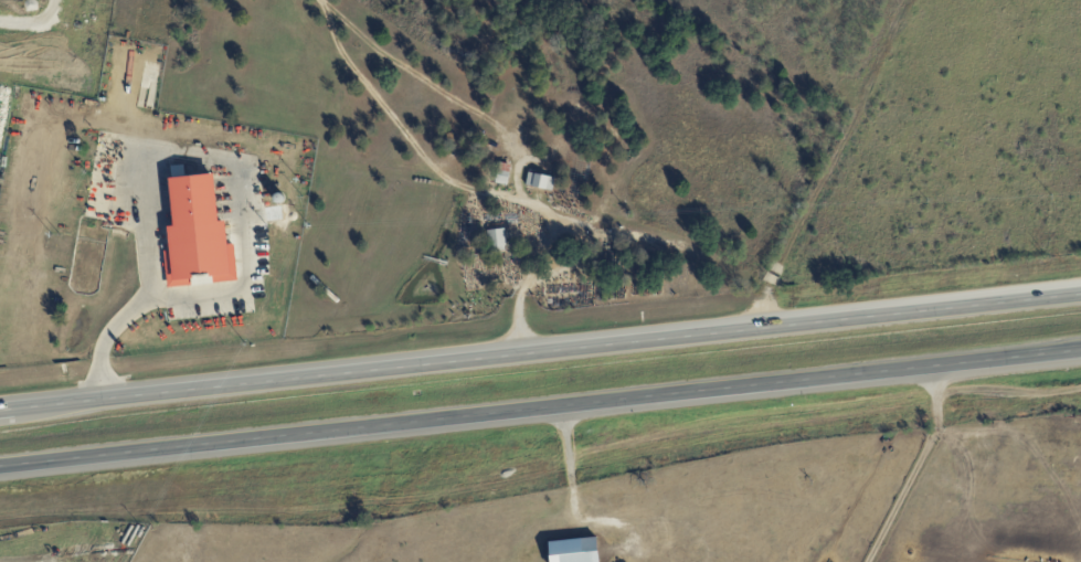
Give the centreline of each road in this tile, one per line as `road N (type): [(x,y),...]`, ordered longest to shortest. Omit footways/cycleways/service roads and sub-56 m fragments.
road 1 (trunk): [(1080,296),(0,410)]
road 2 (trunk): [(452,421),(1080,353)]
road 3 (trunk): [(0,468),(452,421)]

